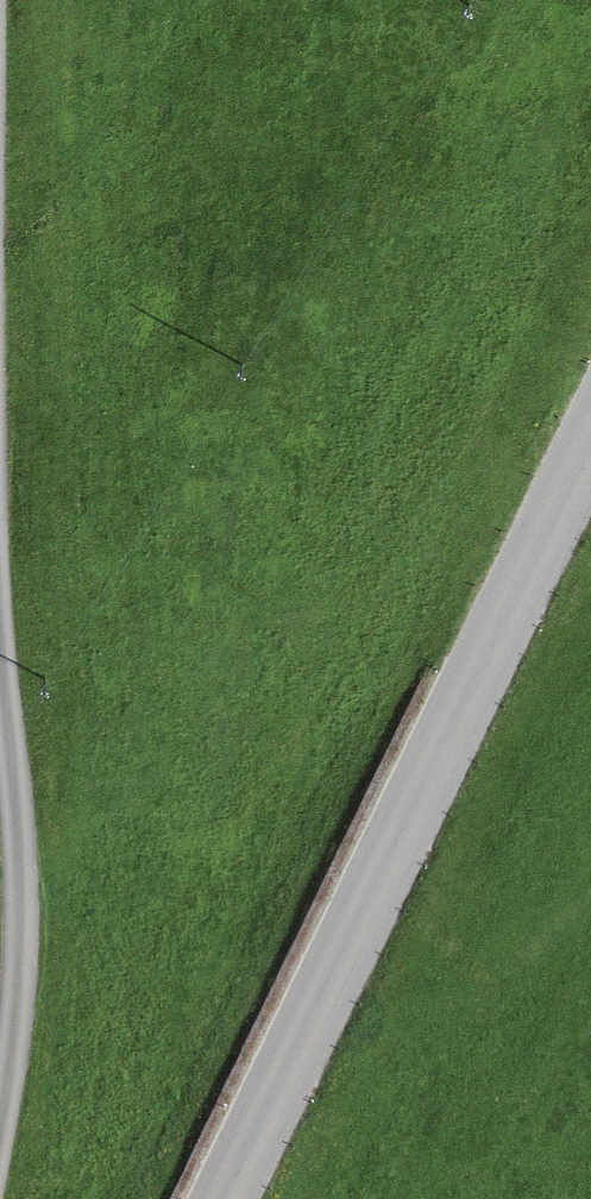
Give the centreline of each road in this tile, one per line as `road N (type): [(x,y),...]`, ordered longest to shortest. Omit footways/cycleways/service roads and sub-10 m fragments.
road 1 (tertiary): [(220,1198),(590,457)]
road 2 (unclassified): [(0,1109),(18,1016),(20,897),(0,645)]

